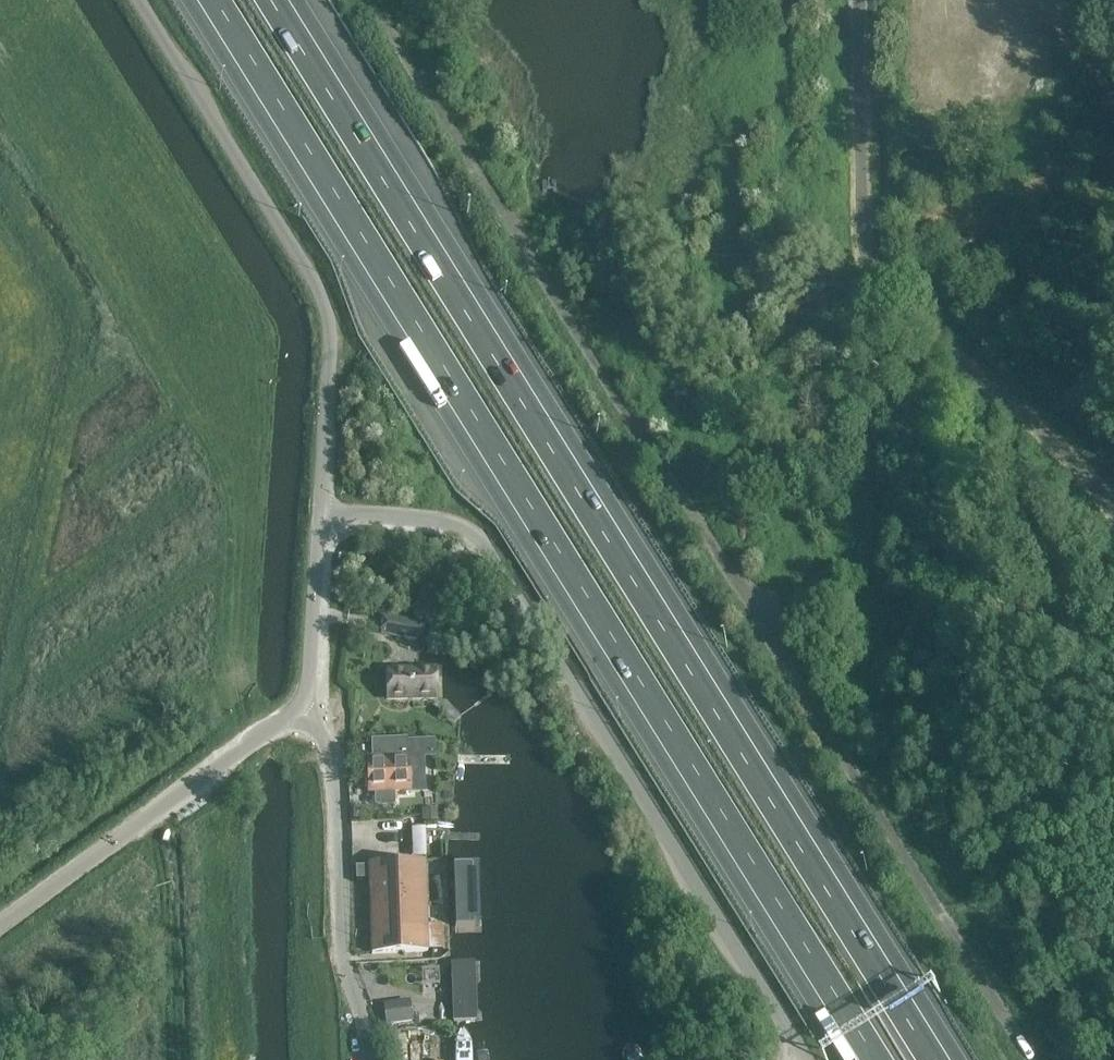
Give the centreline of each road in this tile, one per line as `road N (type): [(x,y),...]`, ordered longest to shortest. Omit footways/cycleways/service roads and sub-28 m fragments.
road 1 (motorway): [(943,1059),(280,0)]
road 2 (motorway): [(209,0),(868,1059)]
road 3 (track): [(1032,1059),(376,0)]
road 4 (unclassified): [(790,1033),(488,548),(438,522),(321,514)]
road 5 (unclassified): [(321,514),(327,312),(138,0)]
road 6 (track): [(866,262),(863,530),(846,555),(756,613)]
road 7 (unclassified): [(0,925),(295,710)]
road 8 (unclassified): [(295,710),(324,741),(335,781),(343,944),(368,1059)]
road 9 (unclassified): [(295,710),(310,678),(321,514)]

